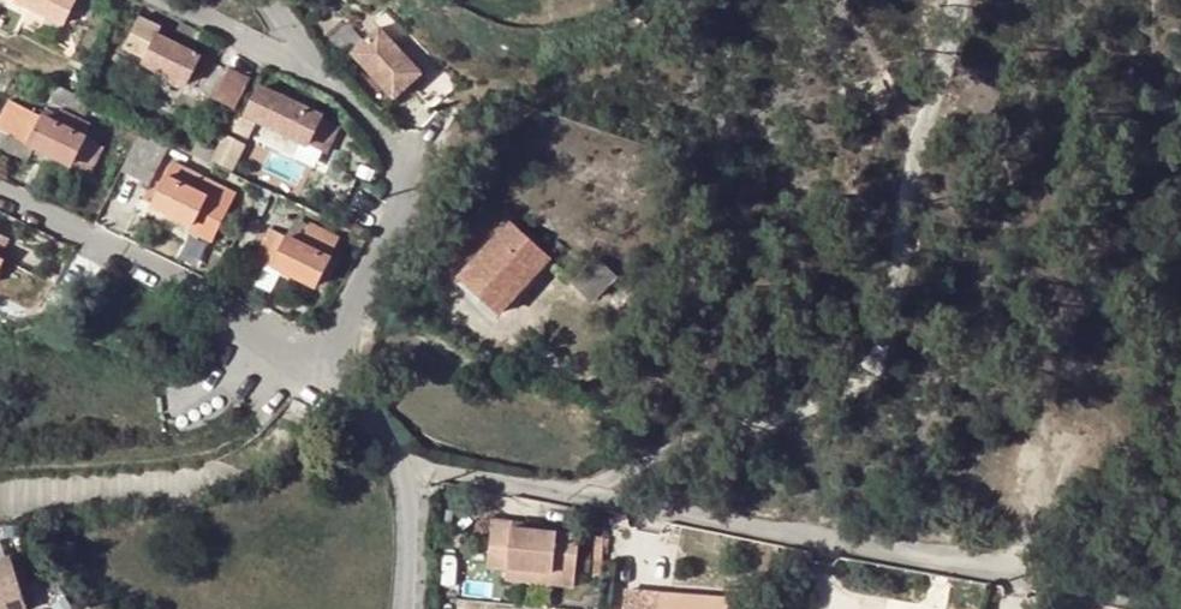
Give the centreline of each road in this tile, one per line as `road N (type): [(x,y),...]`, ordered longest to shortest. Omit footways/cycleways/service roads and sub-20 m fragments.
road 1 (residential): [(0,193),(325,364)]
road 2 (residential): [(325,364),(378,262),(395,189),(375,132),(333,83)]
road 3 (residential): [(325,364),(358,395),(397,455),(408,519),(402,608)]
road 4 (residential): [(156,0),(333,83)]

